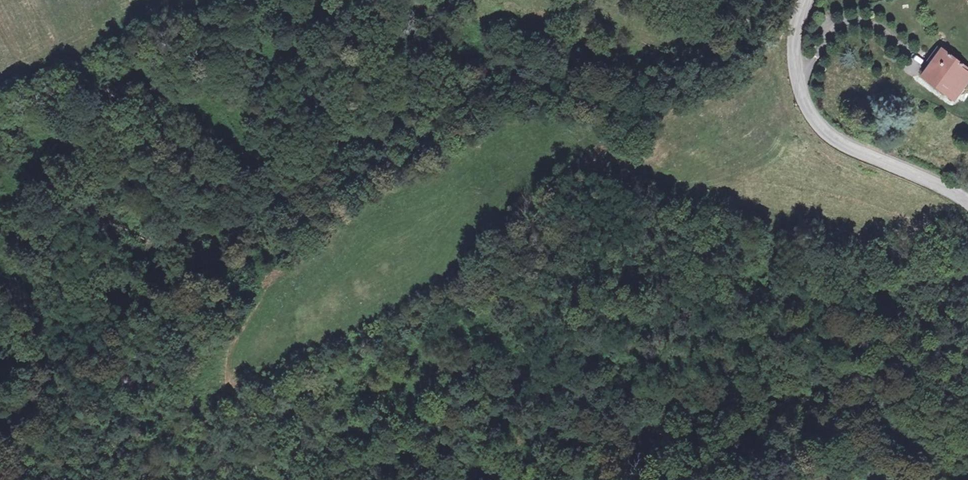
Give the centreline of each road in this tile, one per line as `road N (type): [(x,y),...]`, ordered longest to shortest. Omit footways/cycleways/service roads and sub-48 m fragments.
road 1 (track): [(787,371),(721,348),(632,346),(567,328),(480,286),(470,261),(539,193),(743,48),(771,0)]
road 2 (secondary): [(807,0),(795,63),(812,113),(835,138),(967,208)]

